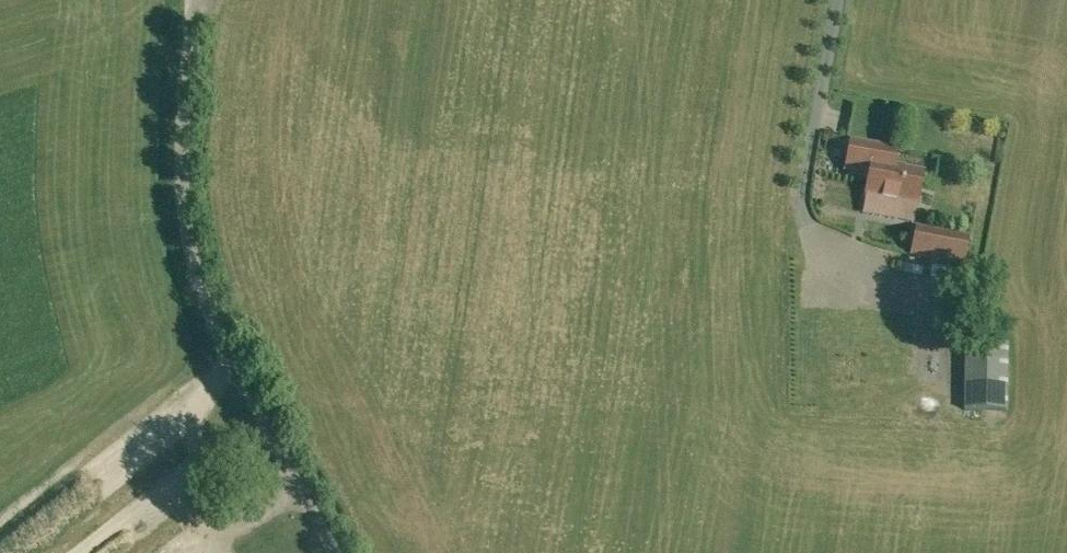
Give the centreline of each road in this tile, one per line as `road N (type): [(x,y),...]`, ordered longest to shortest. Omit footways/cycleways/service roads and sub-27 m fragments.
road 1 (unclassified): [(338,552),(206,293),(185,175),(195,0)]

